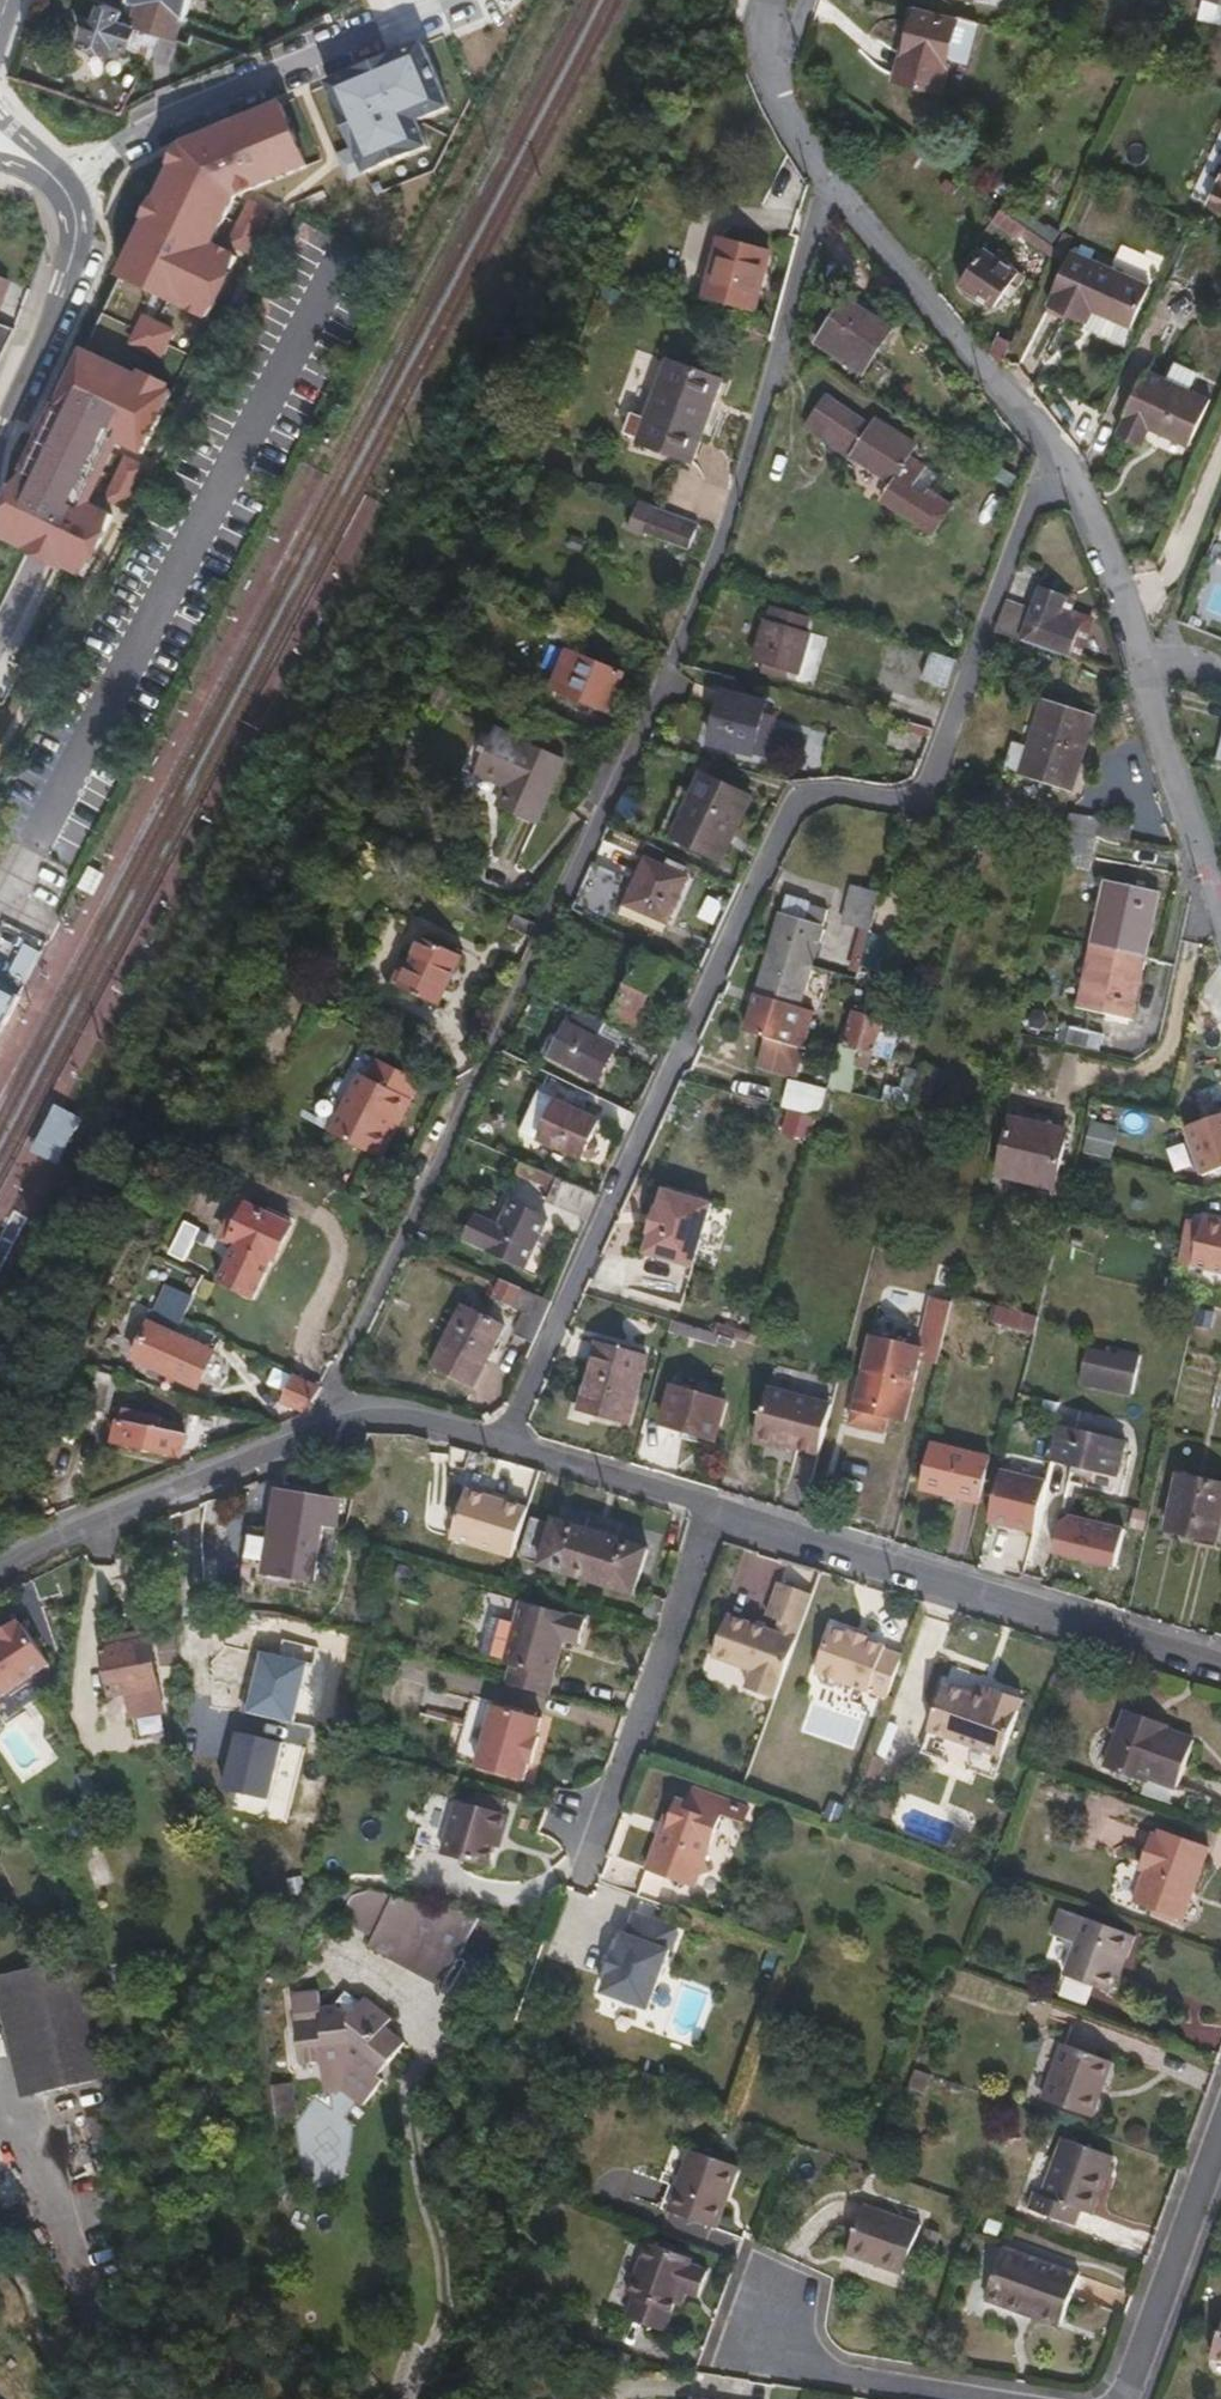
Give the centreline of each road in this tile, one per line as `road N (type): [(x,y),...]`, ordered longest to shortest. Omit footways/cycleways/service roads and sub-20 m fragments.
road 1 (residential): [(514,1439),(805,782),(896,803),(927,786),(1049,451)]
road 2 (residential): [(514,1439),(395,1416),(344,1424),(95,1528),(0,1580)]
road 3 (residential): [(722,1505),(1220,1657)]
road 4 (residential): [(1220,905),(1105,559),(1049,451)]
road 5 (residential): [(1049,451),(830,181),(773,95)]
road 6 (residential): [(63,189),(157,123),(449,0)]
road 7 (residential): [(1220,2122),(1118,2398)]
road 8 (primary): [(0,438),(72,254),(63,189)]
road 9 (residential): [(998,2398),(809,2367),(773,2312)]
road 10 (residential): [(722,1505),(514,1439)]

